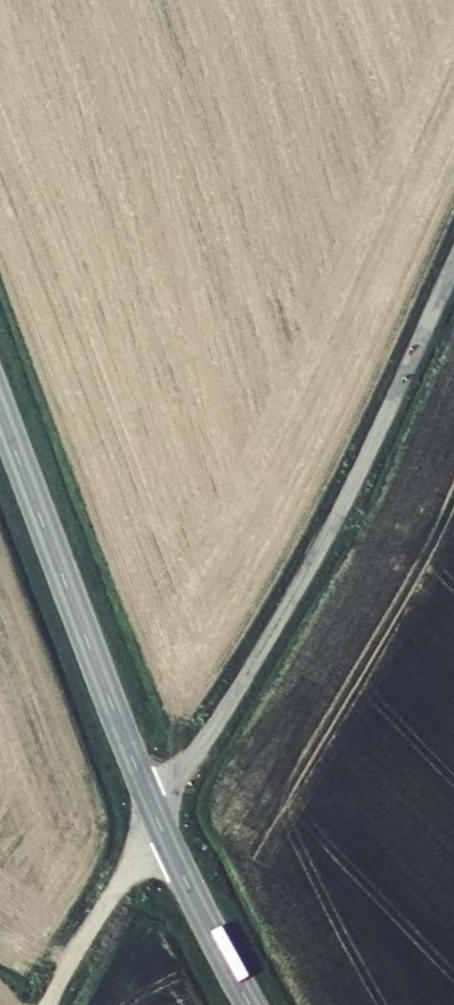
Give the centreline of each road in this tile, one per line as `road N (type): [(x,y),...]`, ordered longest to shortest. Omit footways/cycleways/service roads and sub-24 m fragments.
road 1 (unclassified): [(453,268),(325,540),(157,818)]
road 2 (tertiary): [(157,818),(0,412)]
road 3 (unclassified): [(157,818),(46,1004)]
road 4 (tertiary): [(250,1004),(157,818)]

